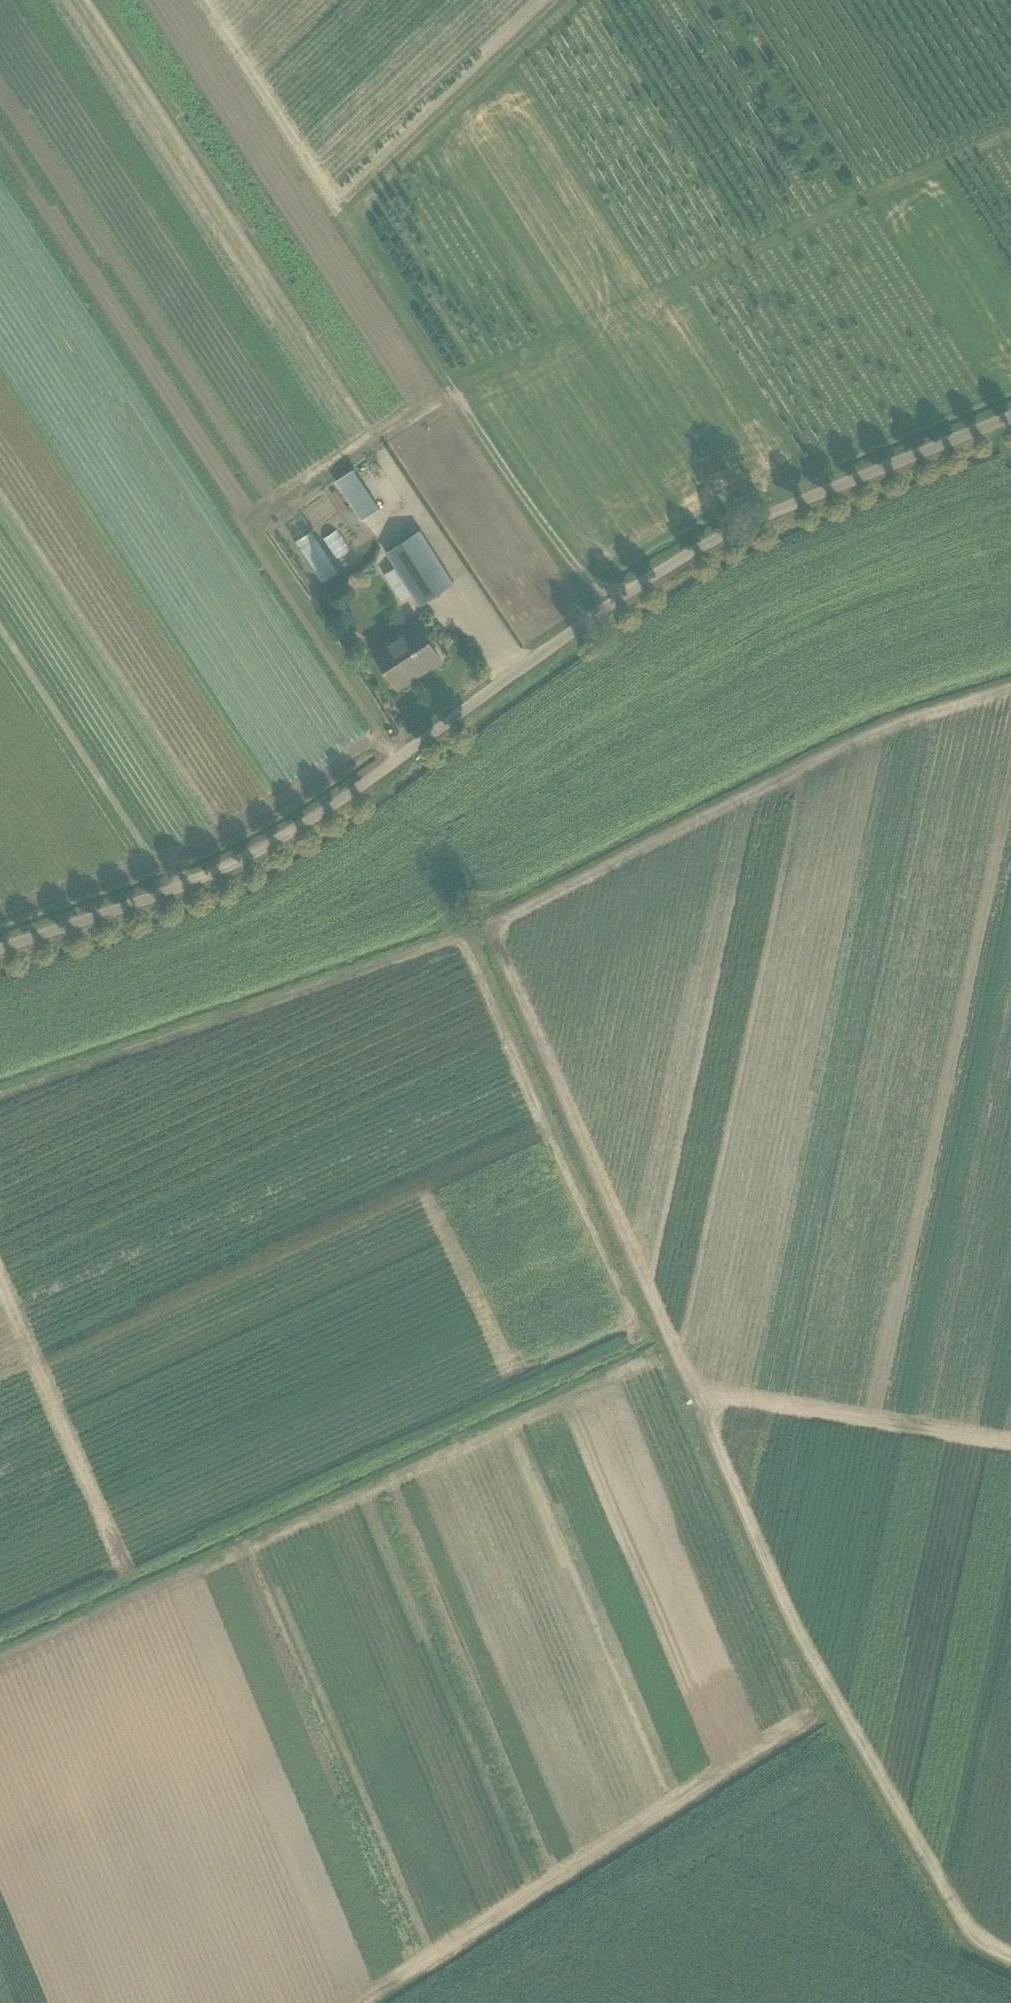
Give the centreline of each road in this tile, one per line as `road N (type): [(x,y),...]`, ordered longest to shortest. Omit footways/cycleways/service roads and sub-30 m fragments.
road 1 (unclassified): [(0,945),(228,867),(298,833),(664,561),(1010,420)]

